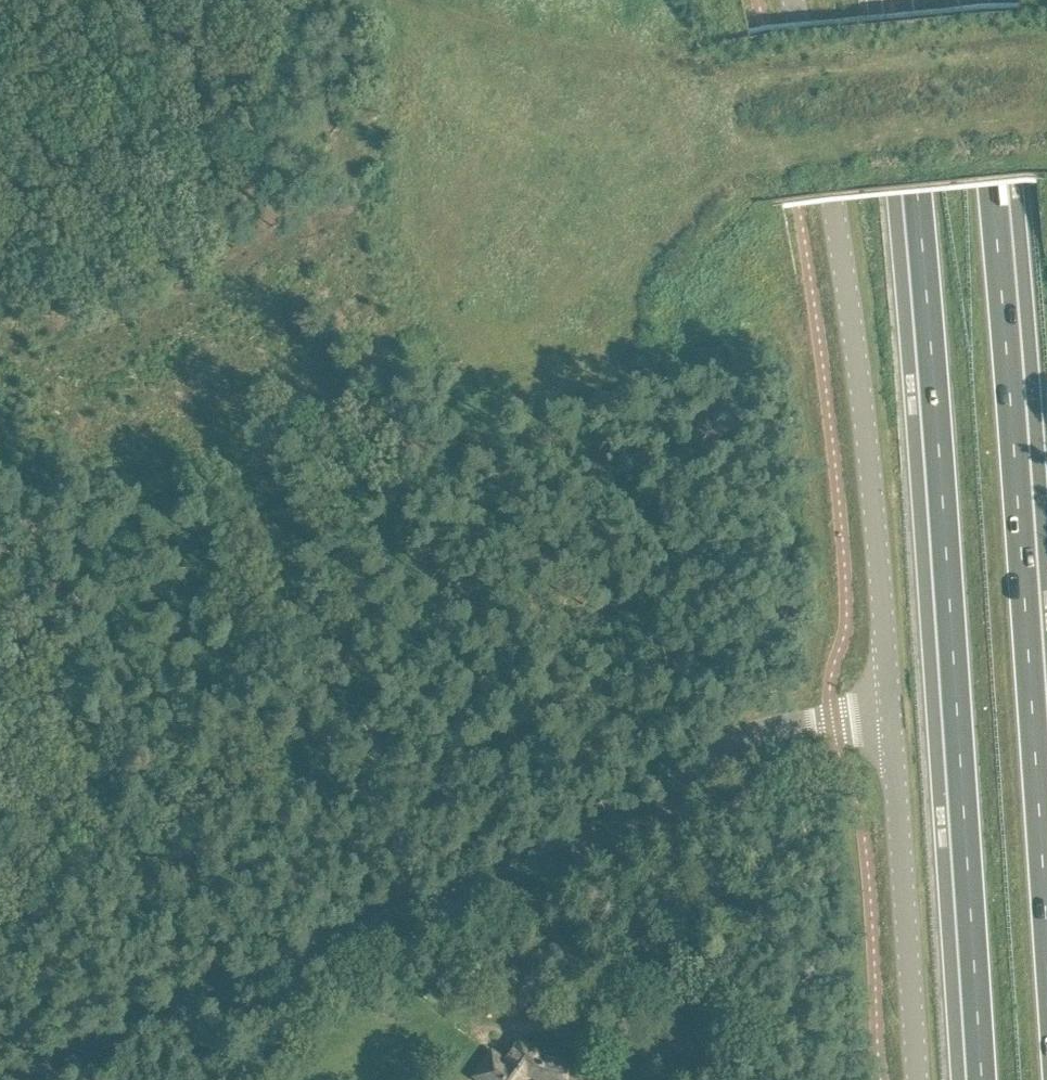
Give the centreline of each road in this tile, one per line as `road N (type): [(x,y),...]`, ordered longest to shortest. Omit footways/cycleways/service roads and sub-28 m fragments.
road 1 (trunk): [(898,0),(938,392),(982,1079)]
road 2 (unclassified): [(24,1079),(627,824),(729,742),(757,730),(892,711)]
road 3 (trunk): [(1046,920),(975,0)]
road 4 (tertiary): [(892,711),(849,304),(793,0)]
road 5 (tertiary): [(918,1079),(892,711)]

